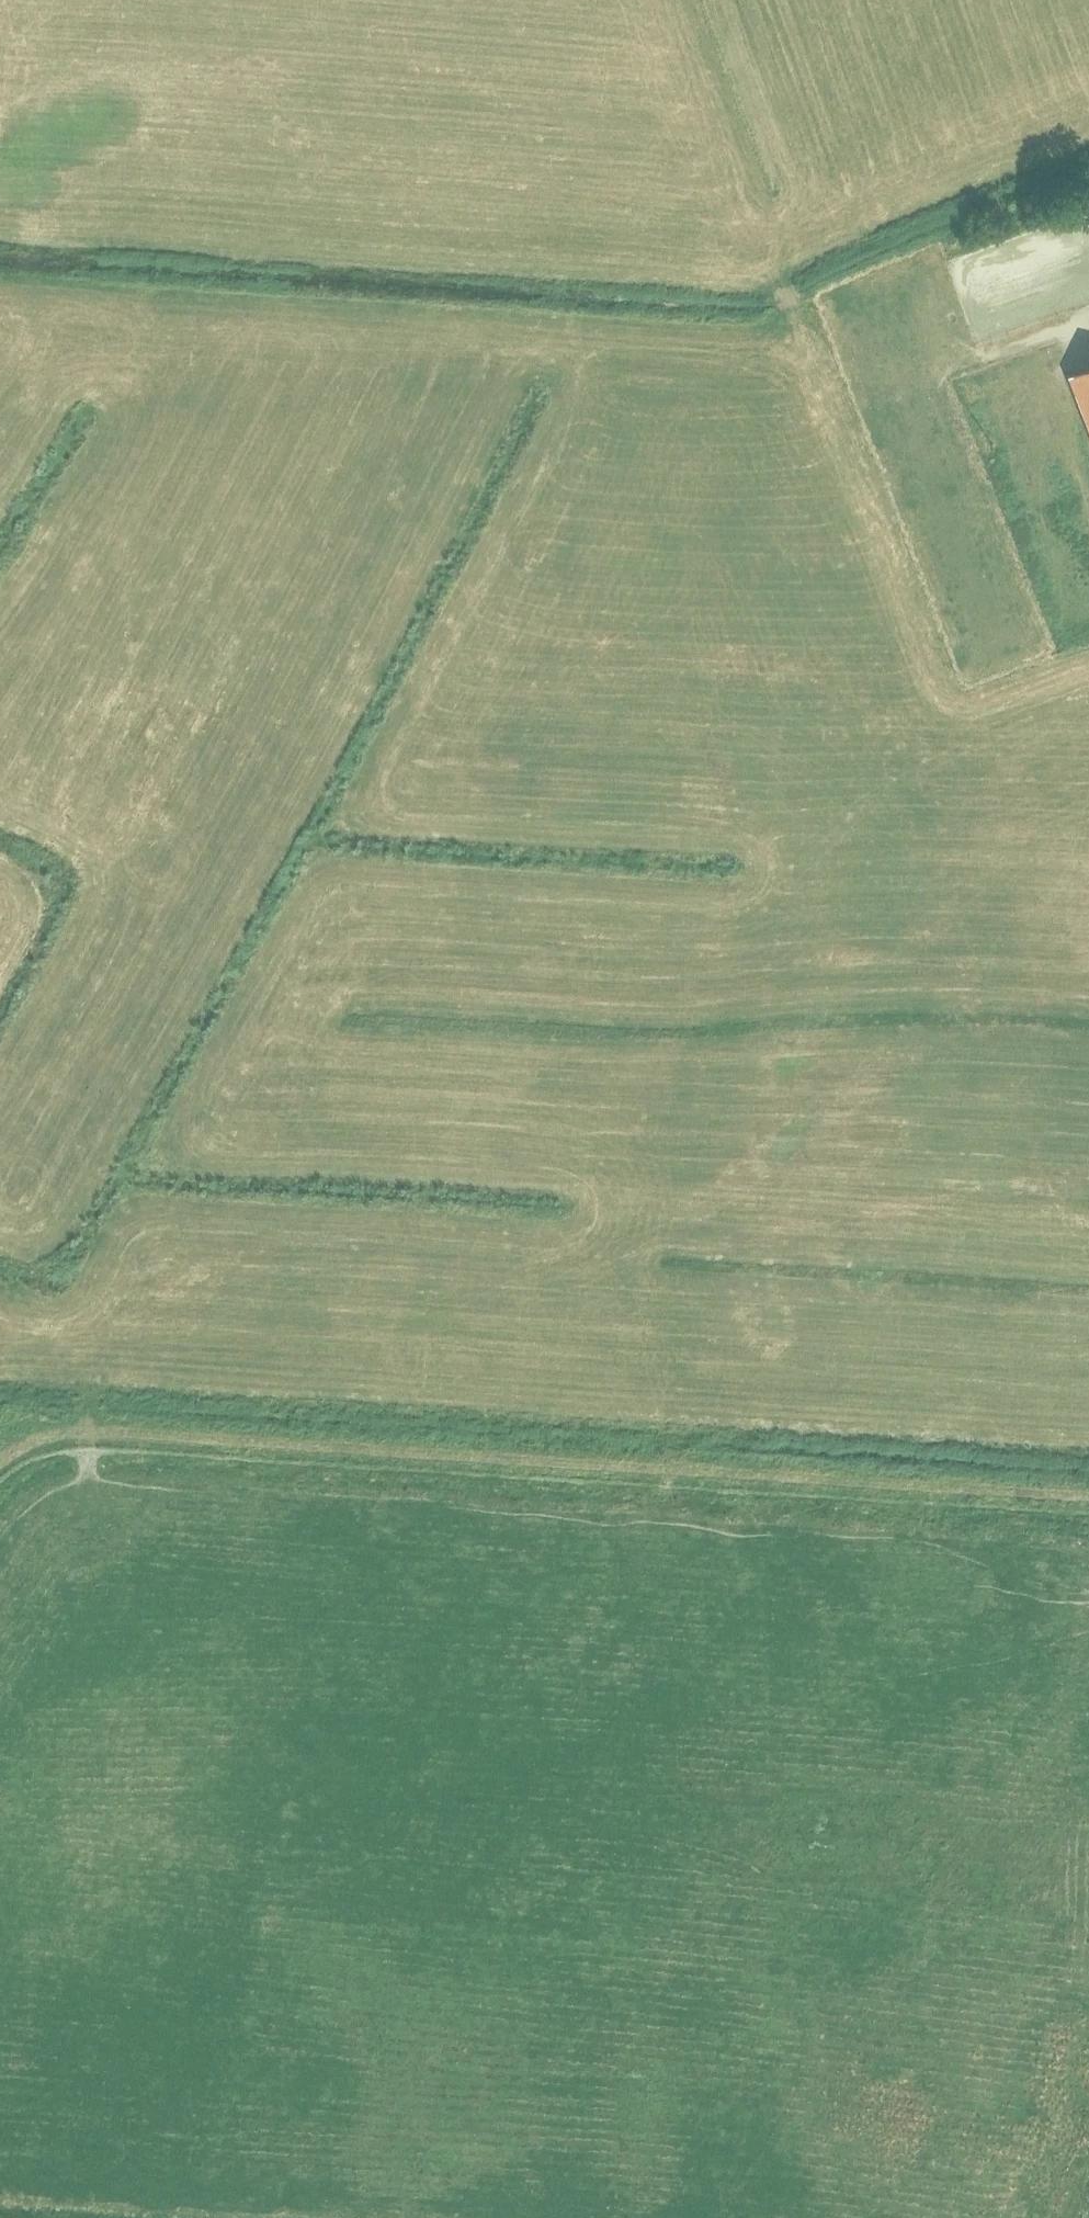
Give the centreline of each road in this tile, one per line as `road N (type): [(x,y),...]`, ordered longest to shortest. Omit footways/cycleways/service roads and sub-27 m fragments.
road 1 (track): [(0,1458),(52,1438),(107,1434),(1088,1502)]

